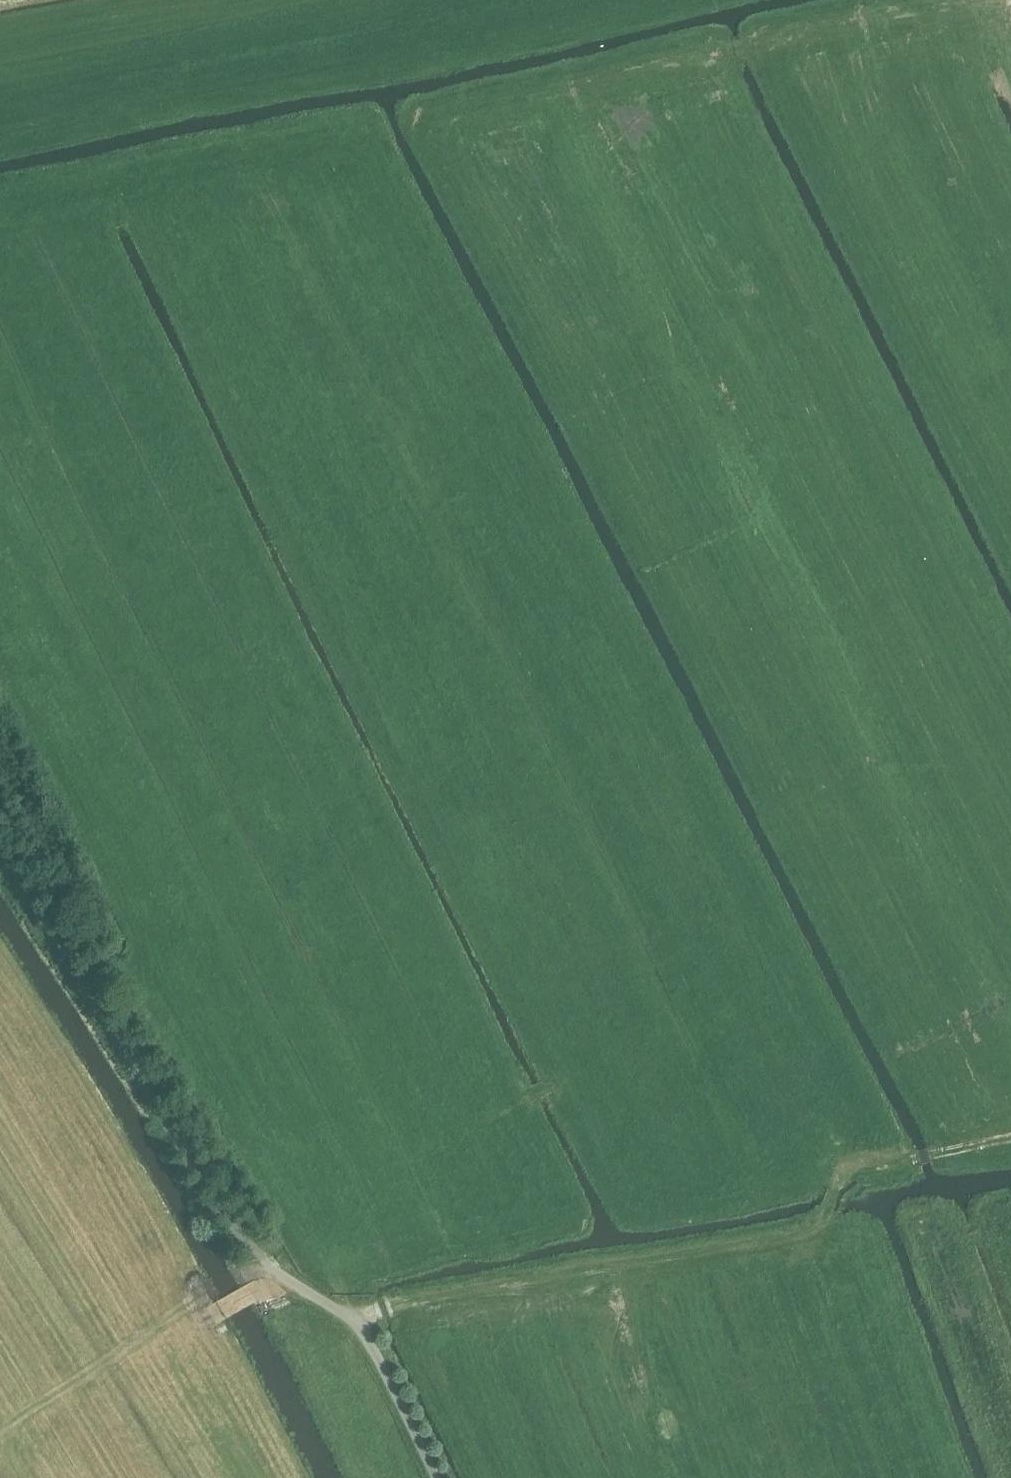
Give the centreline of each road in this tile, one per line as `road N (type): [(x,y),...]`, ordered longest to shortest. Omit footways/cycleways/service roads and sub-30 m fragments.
road 1 (track): [(17,1477),(7,1452),(13,1423),(210,1291),(274,1269)]

